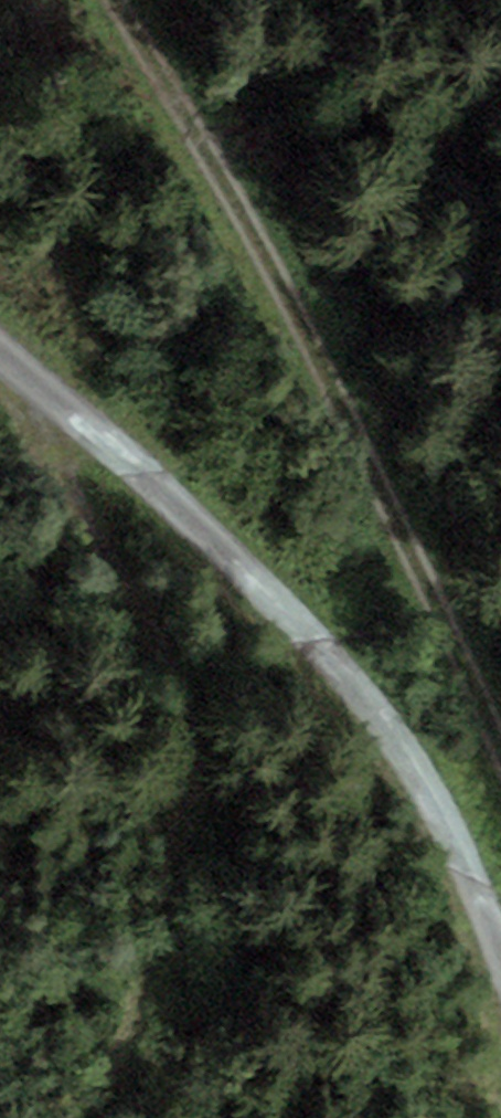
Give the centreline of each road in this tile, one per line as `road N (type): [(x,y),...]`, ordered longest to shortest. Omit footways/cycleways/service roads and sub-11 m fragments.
road 1 (track): [(500,750),(323,358),(143,0)]
road 2 (track): [(500,974),(419,772),(314,648),(0,346)]

